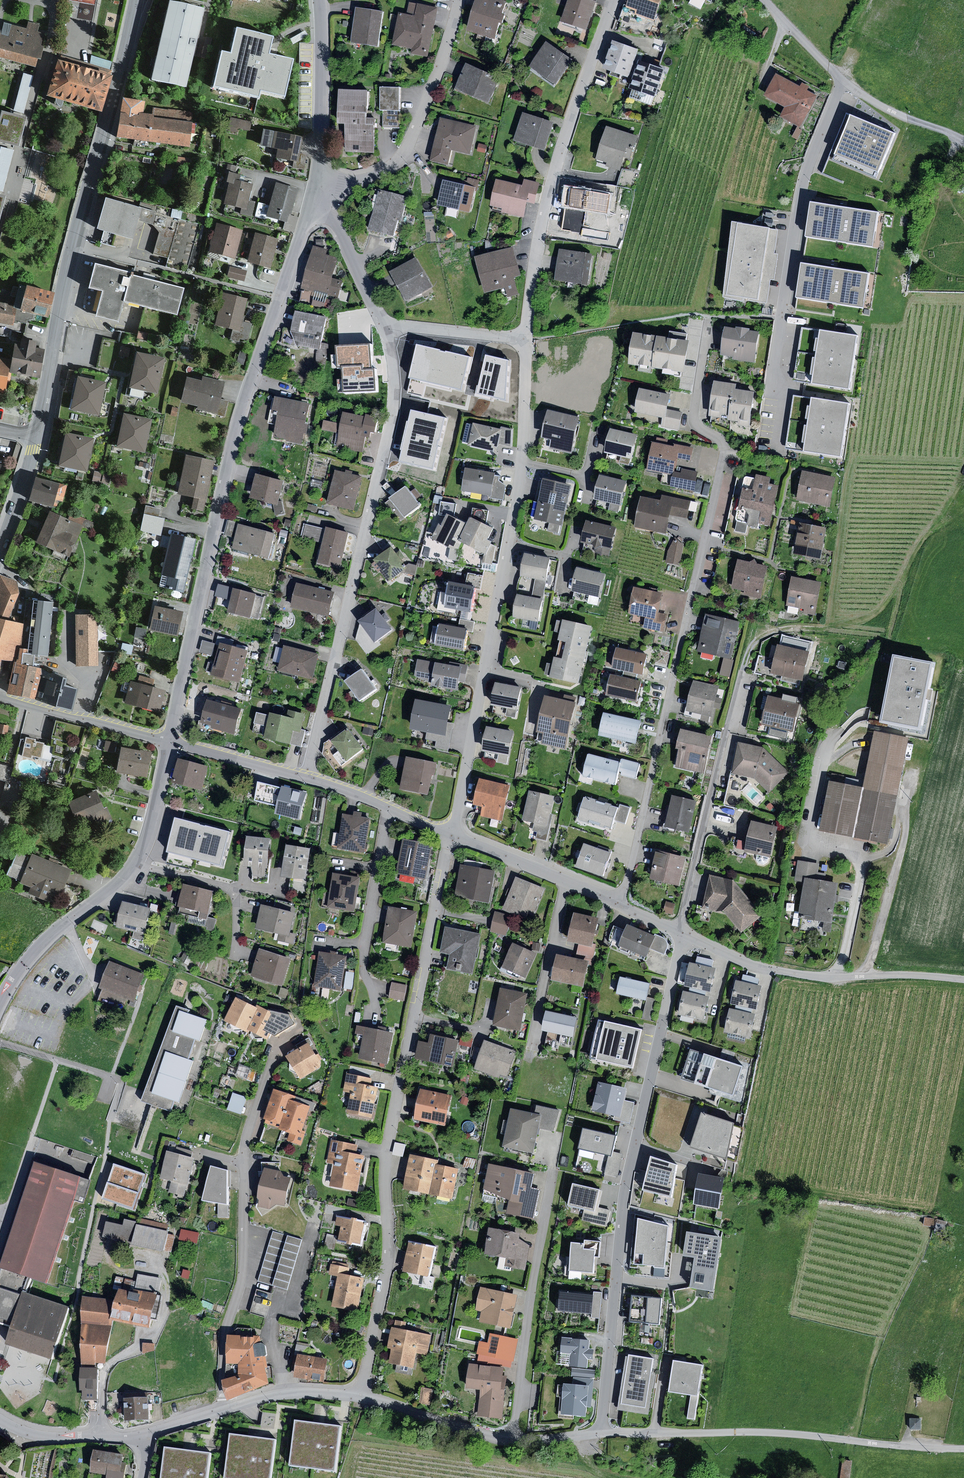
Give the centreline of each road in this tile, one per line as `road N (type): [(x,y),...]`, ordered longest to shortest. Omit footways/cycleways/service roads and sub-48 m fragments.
road 1 (residential): [(620,901),(725,454),(694,416),(707,316)]
road 2 (residential): [(685,935),(624,1196),(601,1434),(511,1440)]
road 3 (residential): [(169,742),(237,421),(319,188)]
road 4 (residential): [(450,834),(387,1143),(388,1255),(361,1393)]
road 5 (primary): [(0,550),(34,450),(69,264),(136,0)]
road 6 (residential): [(526,337),(525,463),(450,834)]
road 7 (residential): [(308,779),(394,404),(385,324)]
road 8 (residential): [(219,1410),(222,1338),(243,1277),(248,1134),(273,1056)]
road 9 (residential): [(765,0),(843,80),(799,196),(781,319)]
road 10 (residential): [(612,0),(554,172),(526,337)]
road 11 (track): [(742,674),(752,647),(770,631),(859,622),(881,608),(963,472)]
road 12 (residential): [(0,1008),(39,946),(133,864),(169,742)]
road 13 (residential): [(511,1440),(553,1171)]
road 14 (residential): [(742,674),(679,932)]
road 15 (residential): [(319,188),(363,180),(401,156),(461,0)]
road 16 (residential): [(319,188),(321,0)]
road 17 (residential): [(620,901),(450,834)]
road 18 (residential): [(169,742),(0,699)]
road 19 (residential): [(837,979),(766,969),(685,935)]
road 20 (residential): [(361,1393),(511,1440)]
road 21 (residential): [(0,1420),(52,1437),(151,1430)]
road 22 (residential): [(450,834),(308,779)]
road 23 (residential): [(385,324),(319,188)]
road 24 (residential): [(219,1410),(285,1392),(361,1393)]
road 25 (residential): [(308,779),(169,742)]
road 26 (residential): [(385,324),(526,337)]
road 27 (track): [(963,980),(837,979)]

